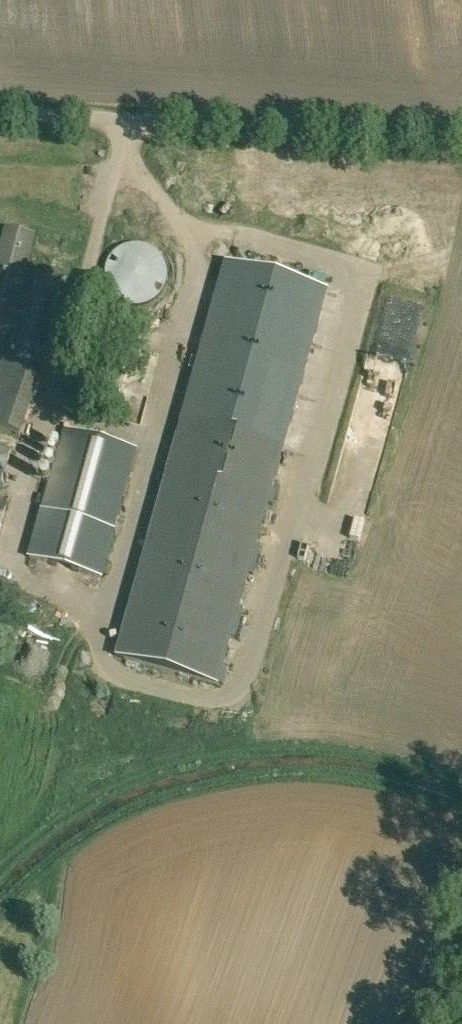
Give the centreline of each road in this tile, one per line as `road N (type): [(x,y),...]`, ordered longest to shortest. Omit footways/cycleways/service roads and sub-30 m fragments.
road 1 (unclassified): [(461,141),(0,113)]

